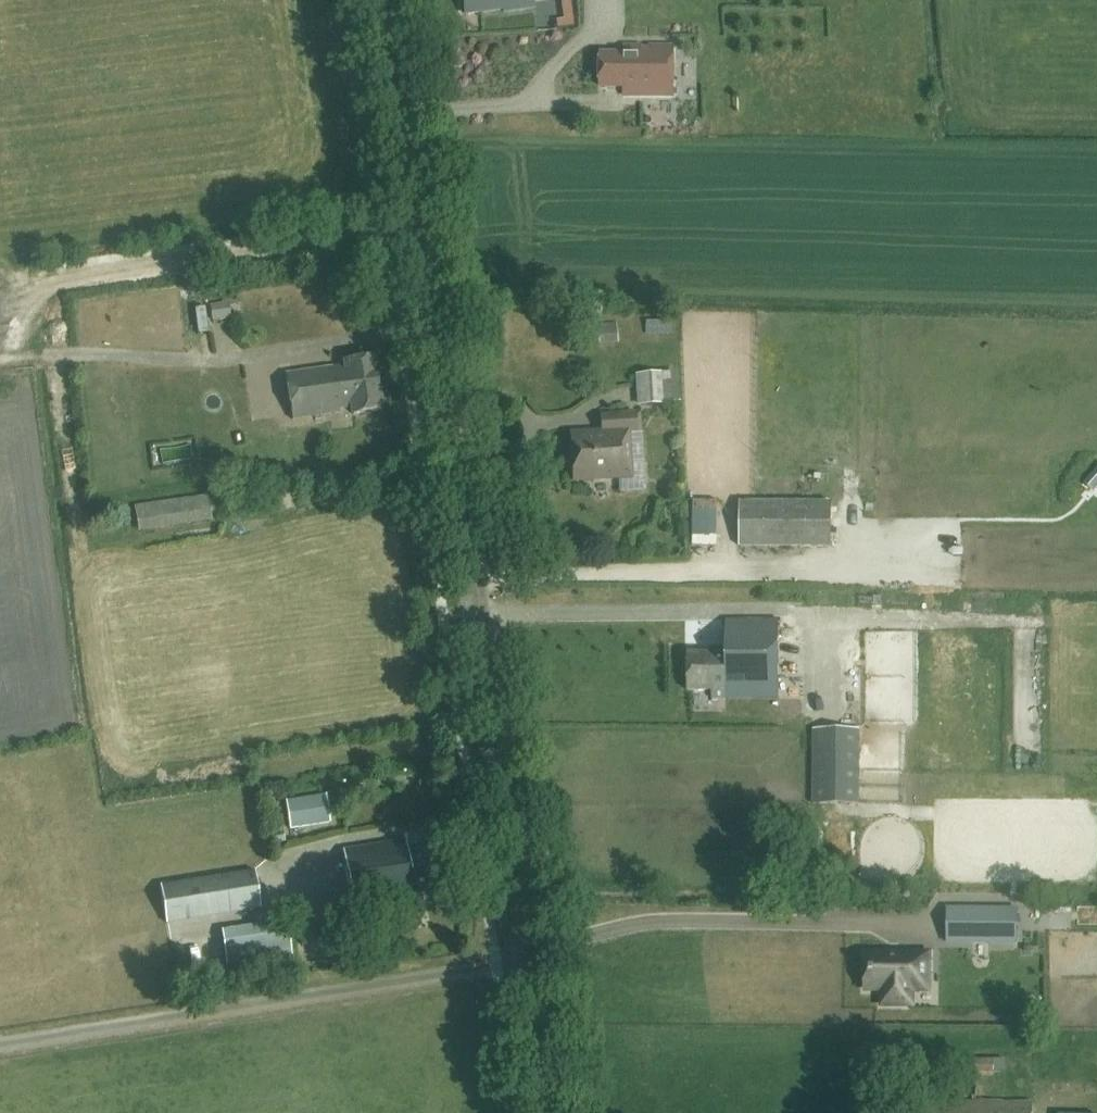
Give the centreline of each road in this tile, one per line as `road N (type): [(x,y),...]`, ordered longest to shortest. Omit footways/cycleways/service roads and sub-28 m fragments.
road 1 (tertiary): [(556,1112),(387,0)]
road 2 (track): [(0,1045),(530,963)]
road 3 (track): [(422,226),(51,279),(22,311),(16,355),(0,357)]

